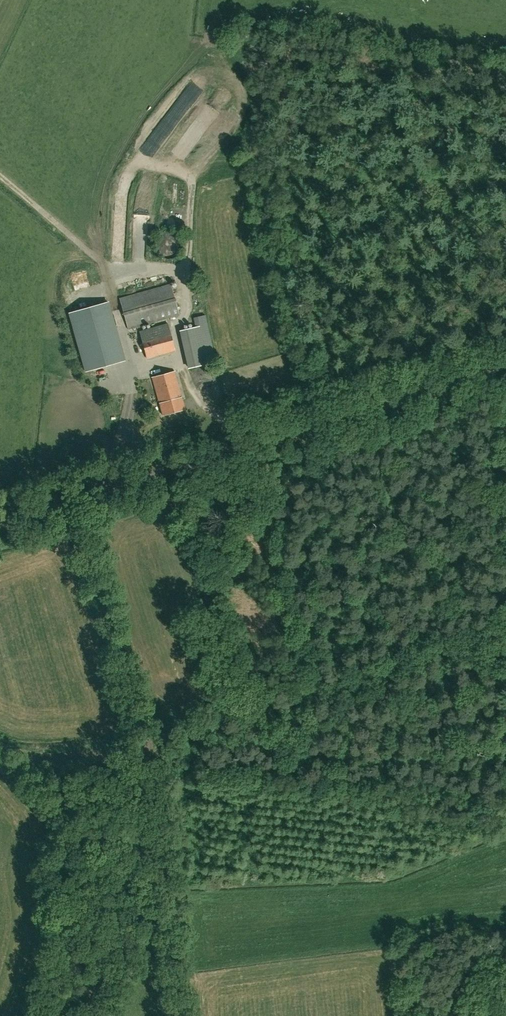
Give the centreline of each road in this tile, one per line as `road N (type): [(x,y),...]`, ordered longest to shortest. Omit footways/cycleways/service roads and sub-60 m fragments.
road 1 (residential): [(0,525),(505,367)]
road 2 (track): [(187,1015),(146,740)]
road 3 (track): [(146,740),(74,502)]
road 4 (track): [(140,271),(142,206),(155,167),(221,95)]
road 5 (track): [(0,178),(97,258),(111,292)]
road 6 (track): [(107,281),(176,271),(191,293),(185,316)]

